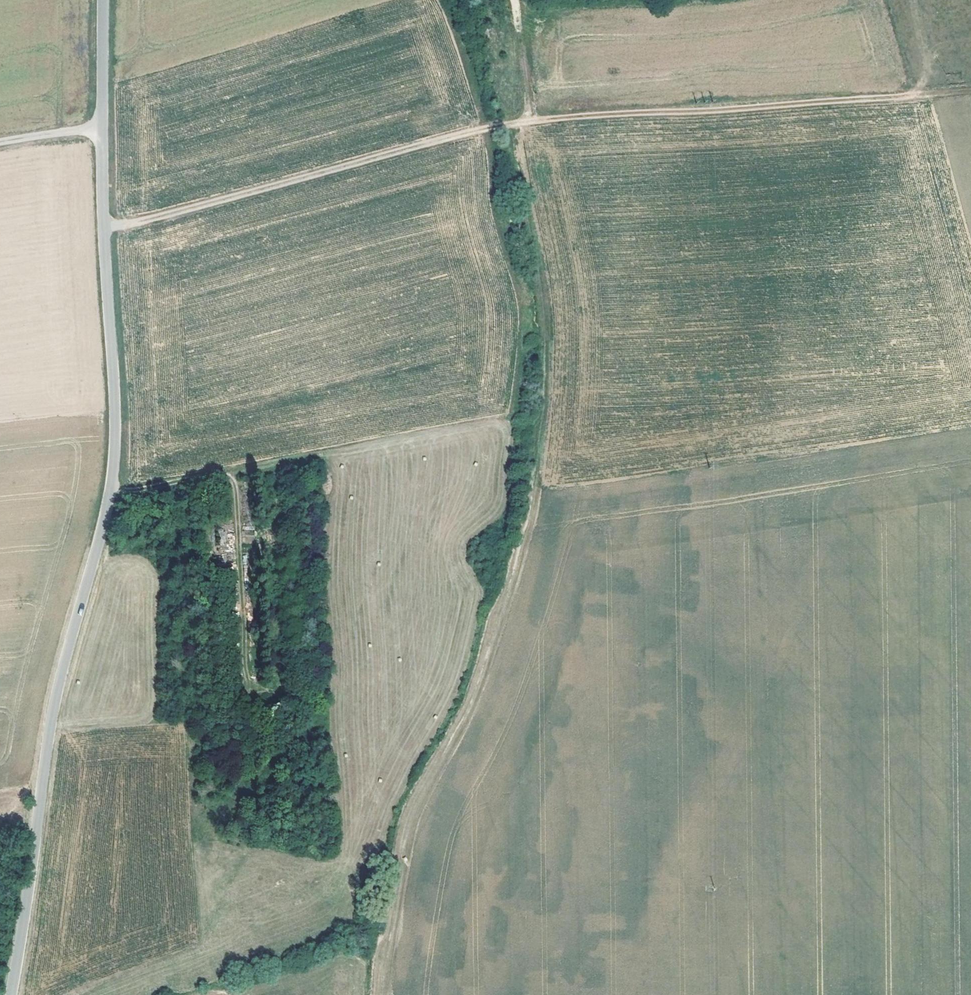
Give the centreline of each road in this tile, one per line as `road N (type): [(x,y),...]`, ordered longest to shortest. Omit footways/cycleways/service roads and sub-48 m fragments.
road 1 (unclassified): [(11,994),(48,732),(114,459),(102,0)]
road 2 (track): [(929,94),(526,121),(103,229)]

